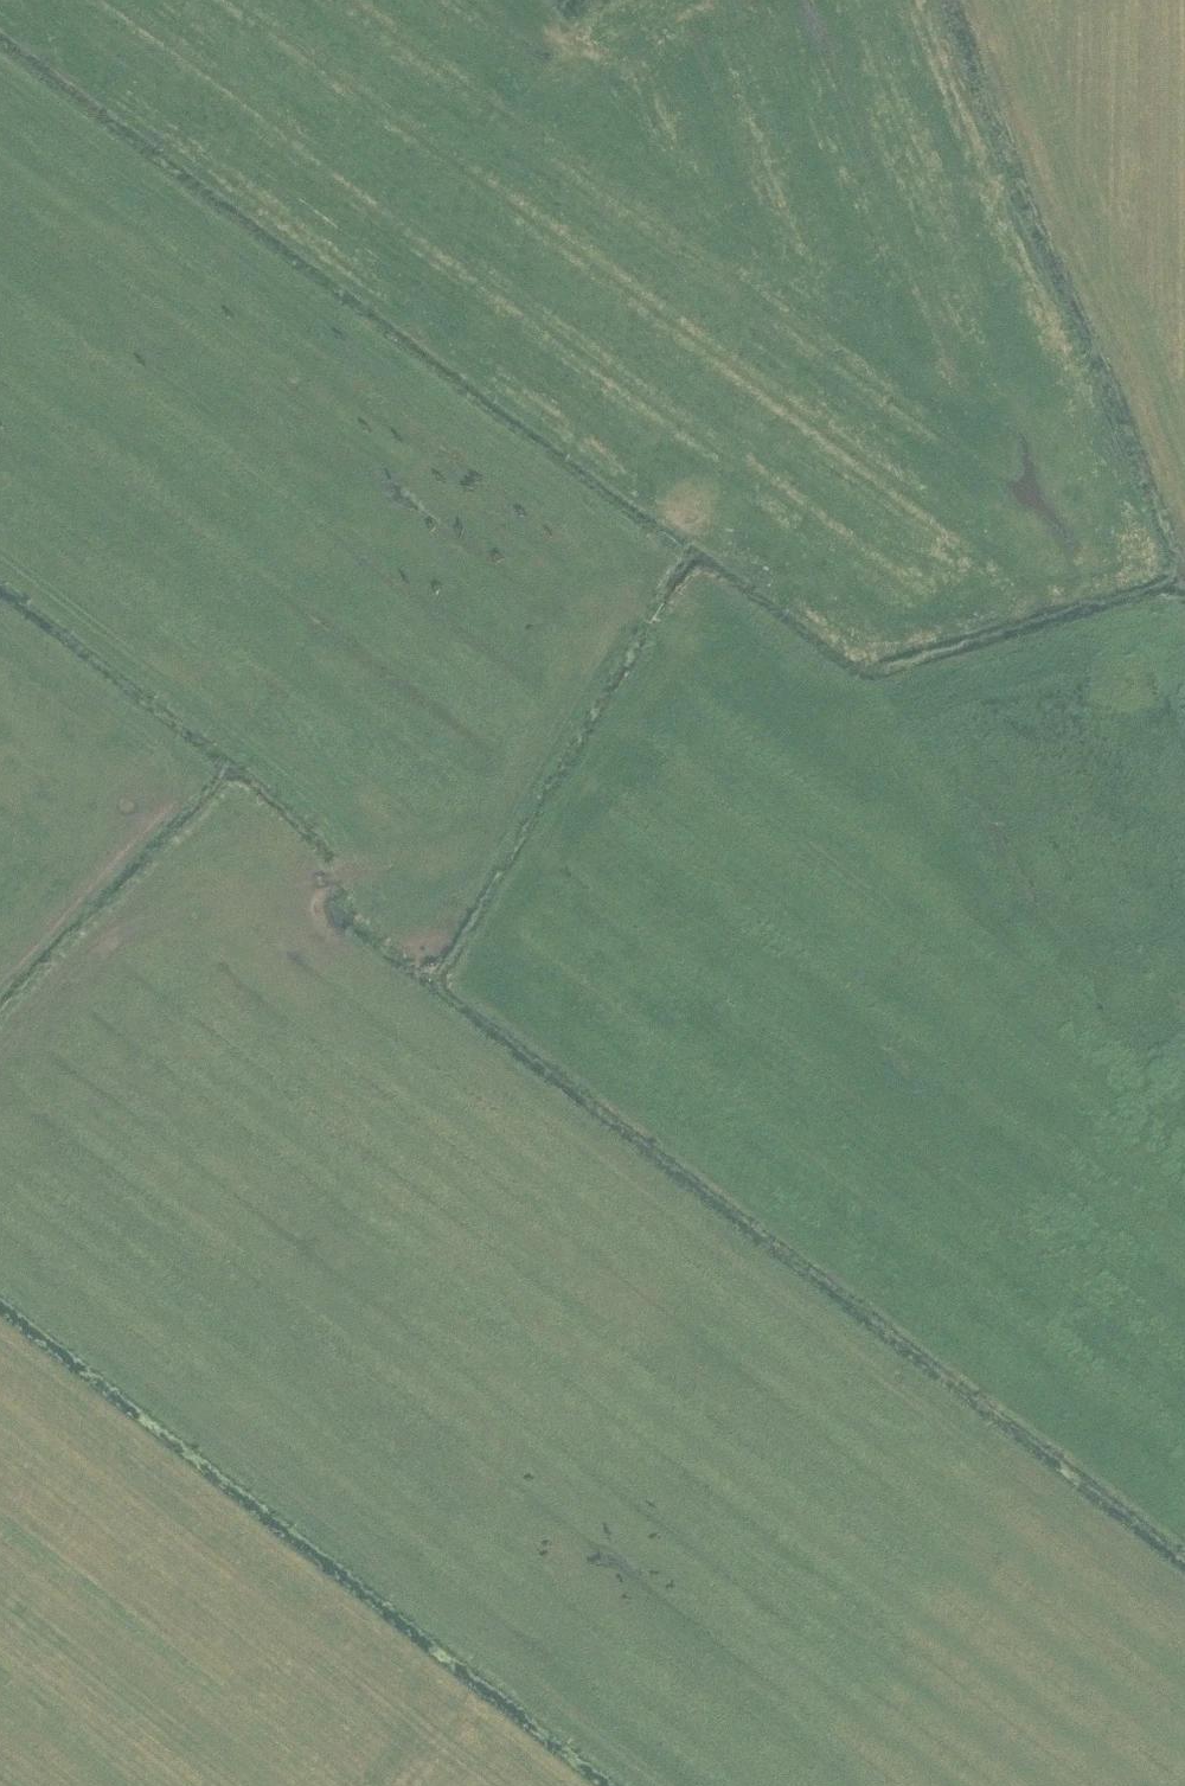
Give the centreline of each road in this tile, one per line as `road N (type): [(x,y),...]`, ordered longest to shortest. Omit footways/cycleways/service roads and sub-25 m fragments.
road 1 (track): [(1184,475),(983,0)]

